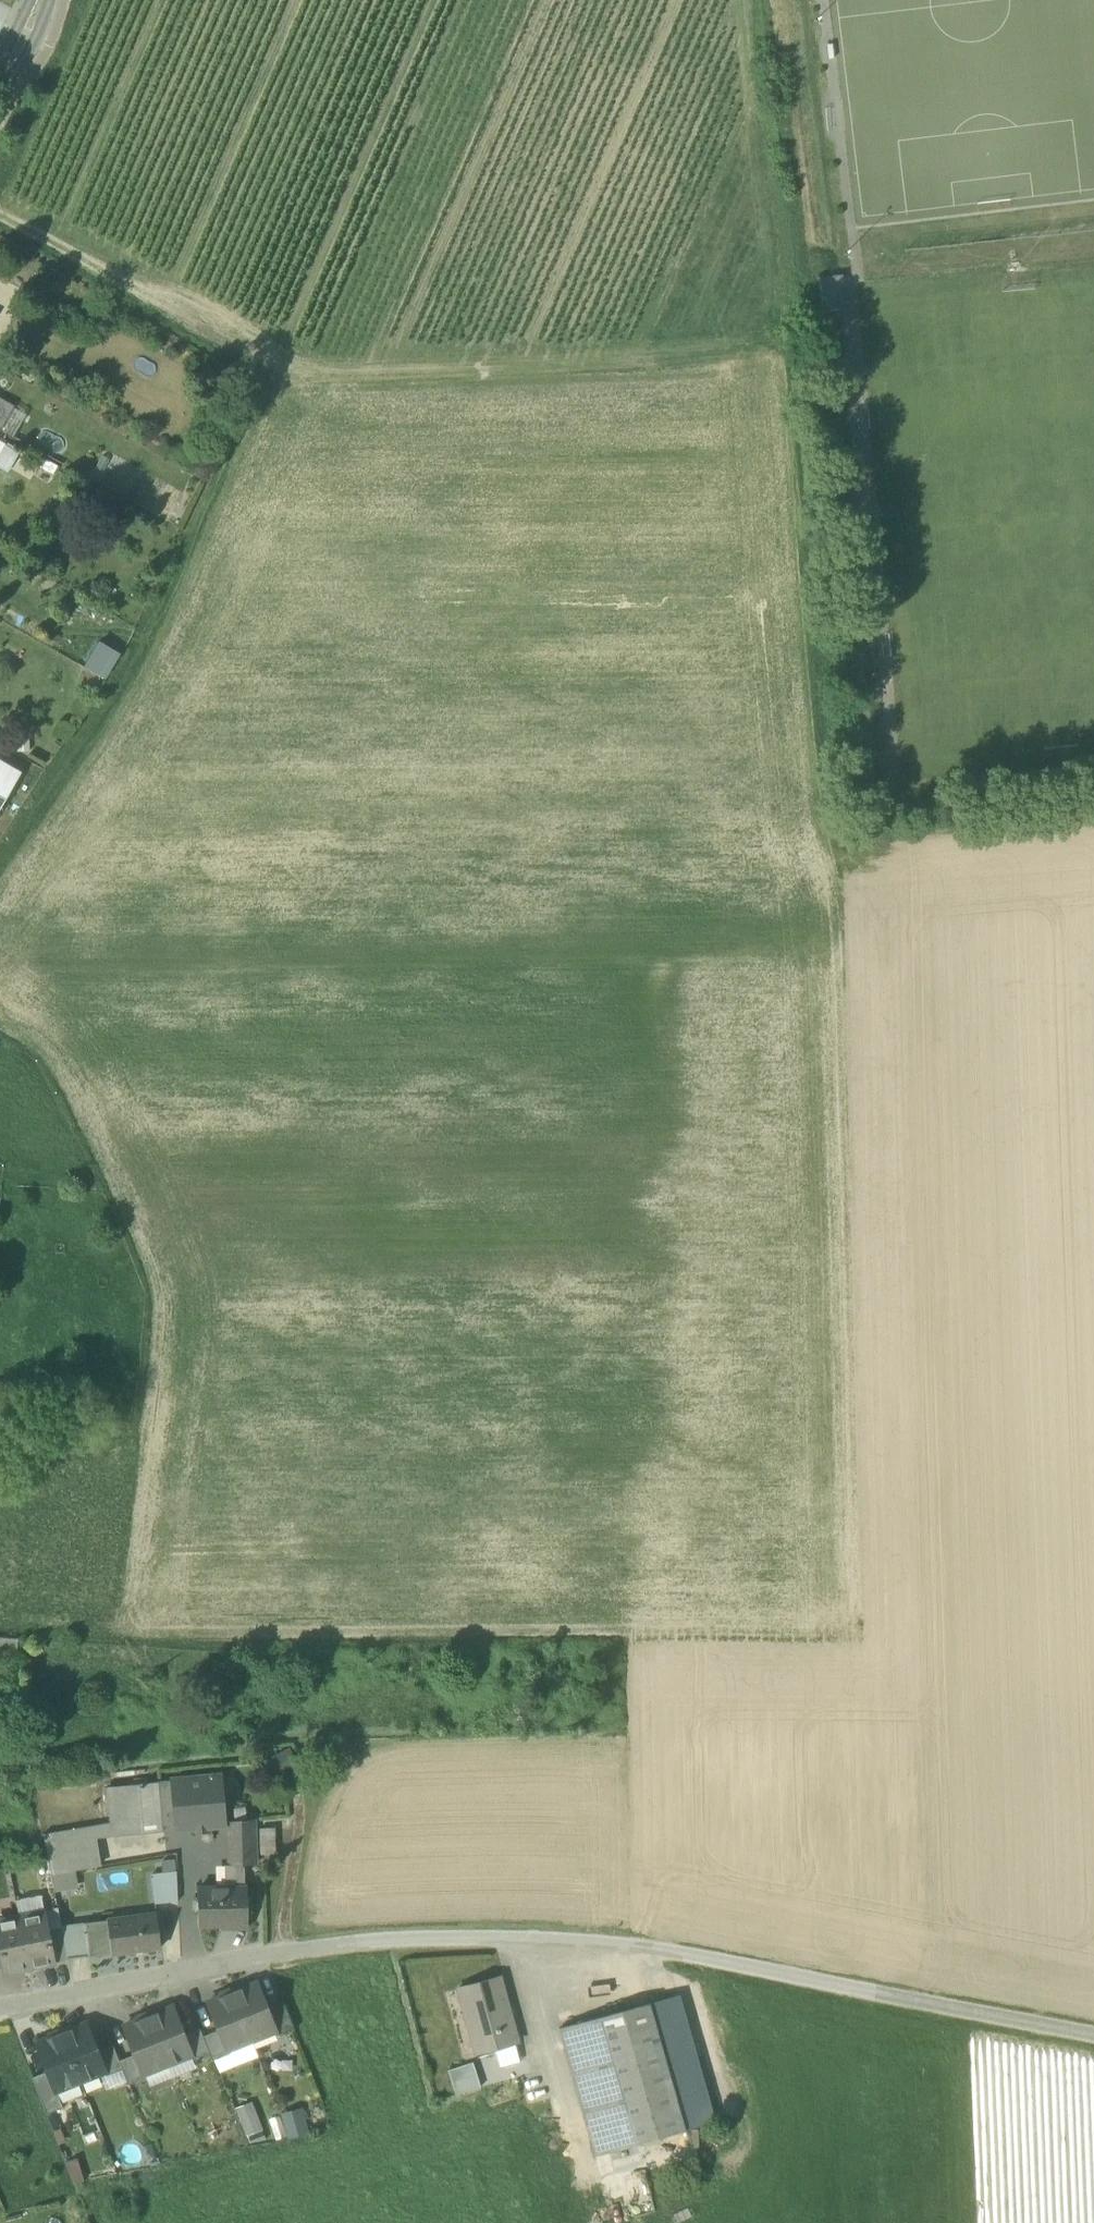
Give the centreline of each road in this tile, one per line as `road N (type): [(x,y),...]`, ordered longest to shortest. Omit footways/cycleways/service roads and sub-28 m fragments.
road 1 (residential): [(0,2009),(303,1947),(611,1939)]
road 2 (unclassified): [(611,1939),(1093,2035)]

